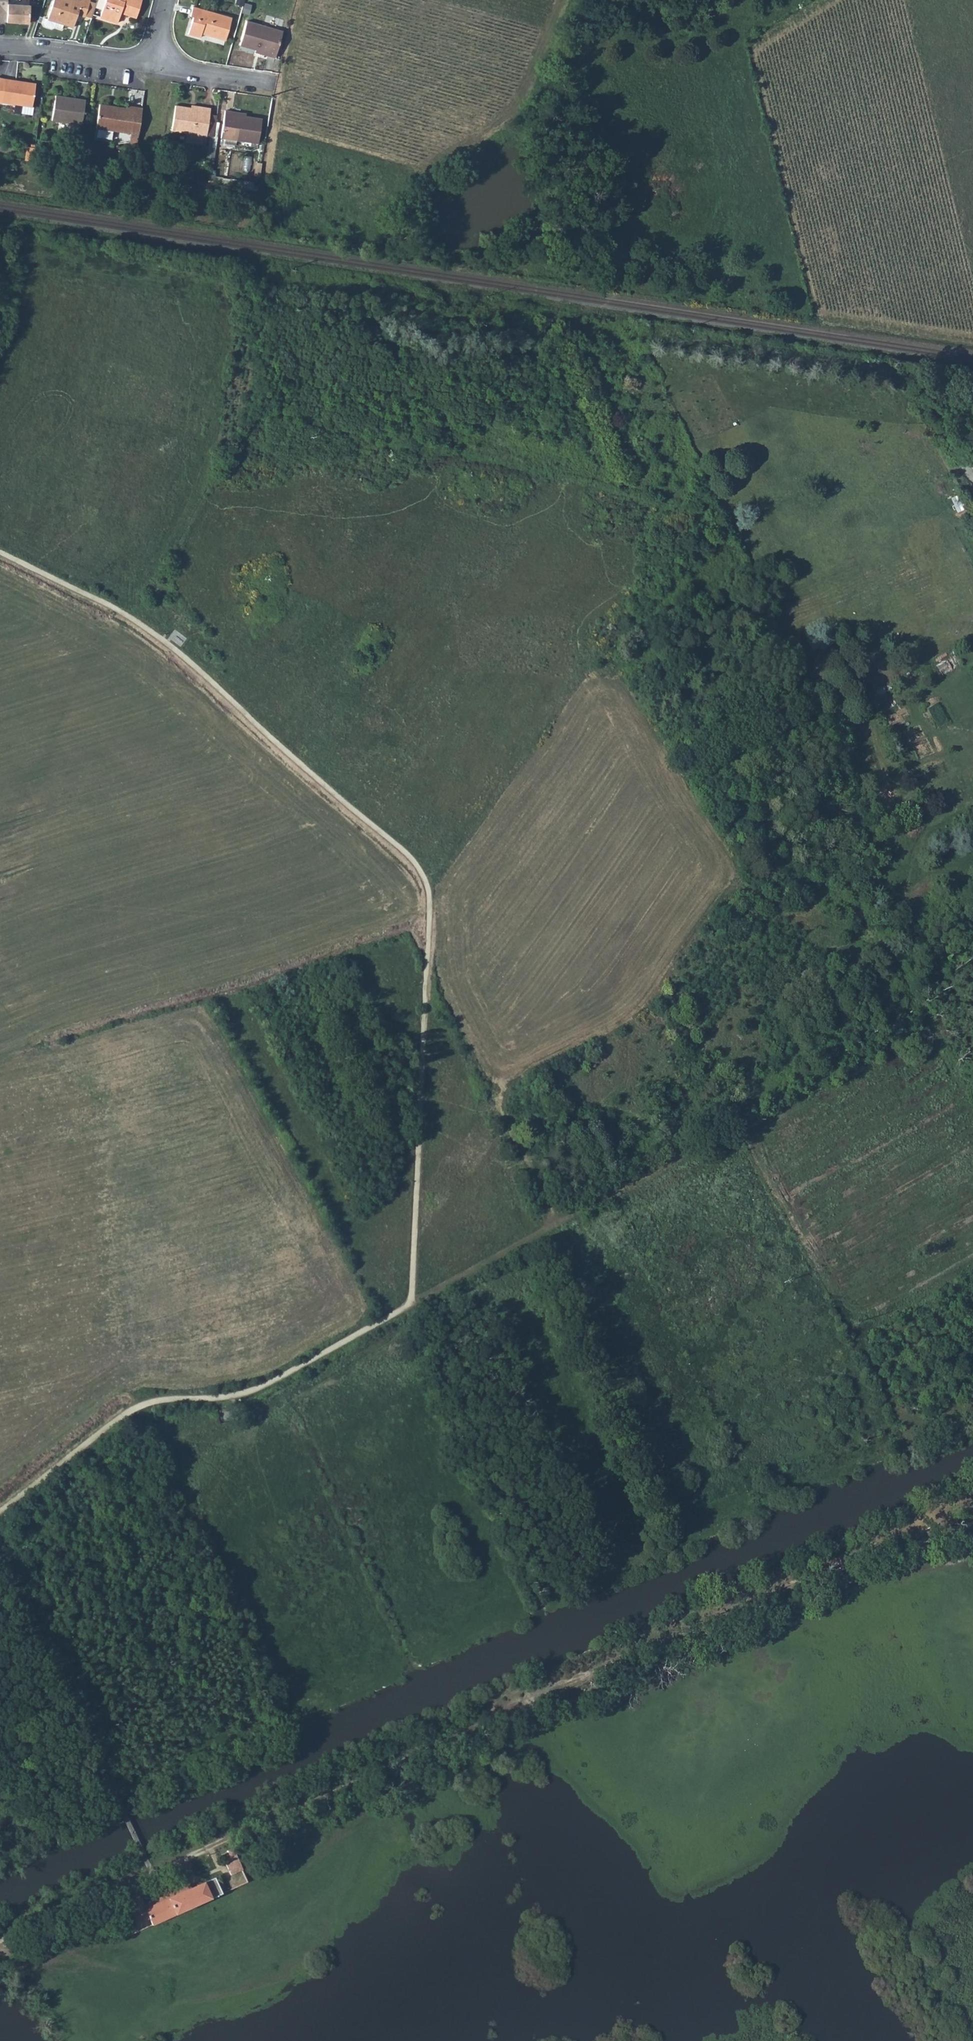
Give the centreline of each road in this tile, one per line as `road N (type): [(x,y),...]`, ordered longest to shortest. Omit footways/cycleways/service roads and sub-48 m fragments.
road 1 (track): [(0,1511),(136,1406),(255,1389),(541,1232),(550,1208),(510,1132),(503,1089),(639,1006),(732,884),(794,915),(862,935),(903,985)]
road 2 (track): [(0,551),(167,642),(420,869),(429,895),(412,1303)]
road 3 (residential): [(0,48),(152,62)]

